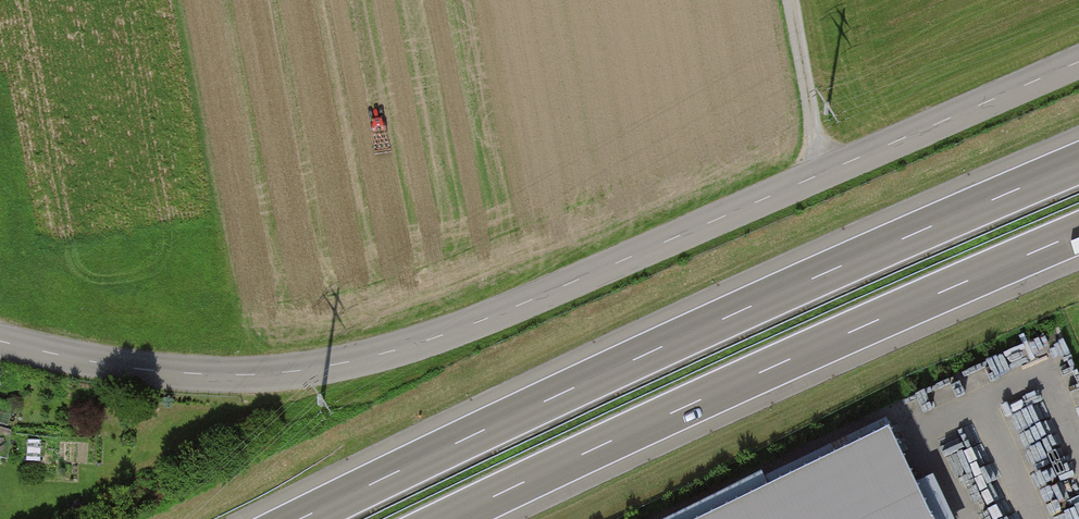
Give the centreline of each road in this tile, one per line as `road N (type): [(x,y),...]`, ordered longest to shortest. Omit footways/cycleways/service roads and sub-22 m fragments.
road 1 (unclassified): [(0,340),(145,370),(245,375),(409,347),(1078,60)]
road 2 (motorway): [(1078,164),(568,390),(301,518)]
road 3 (motorway): [(450,518),(1078,233)]
road 4 (track): [(791,0),(825,174)]

